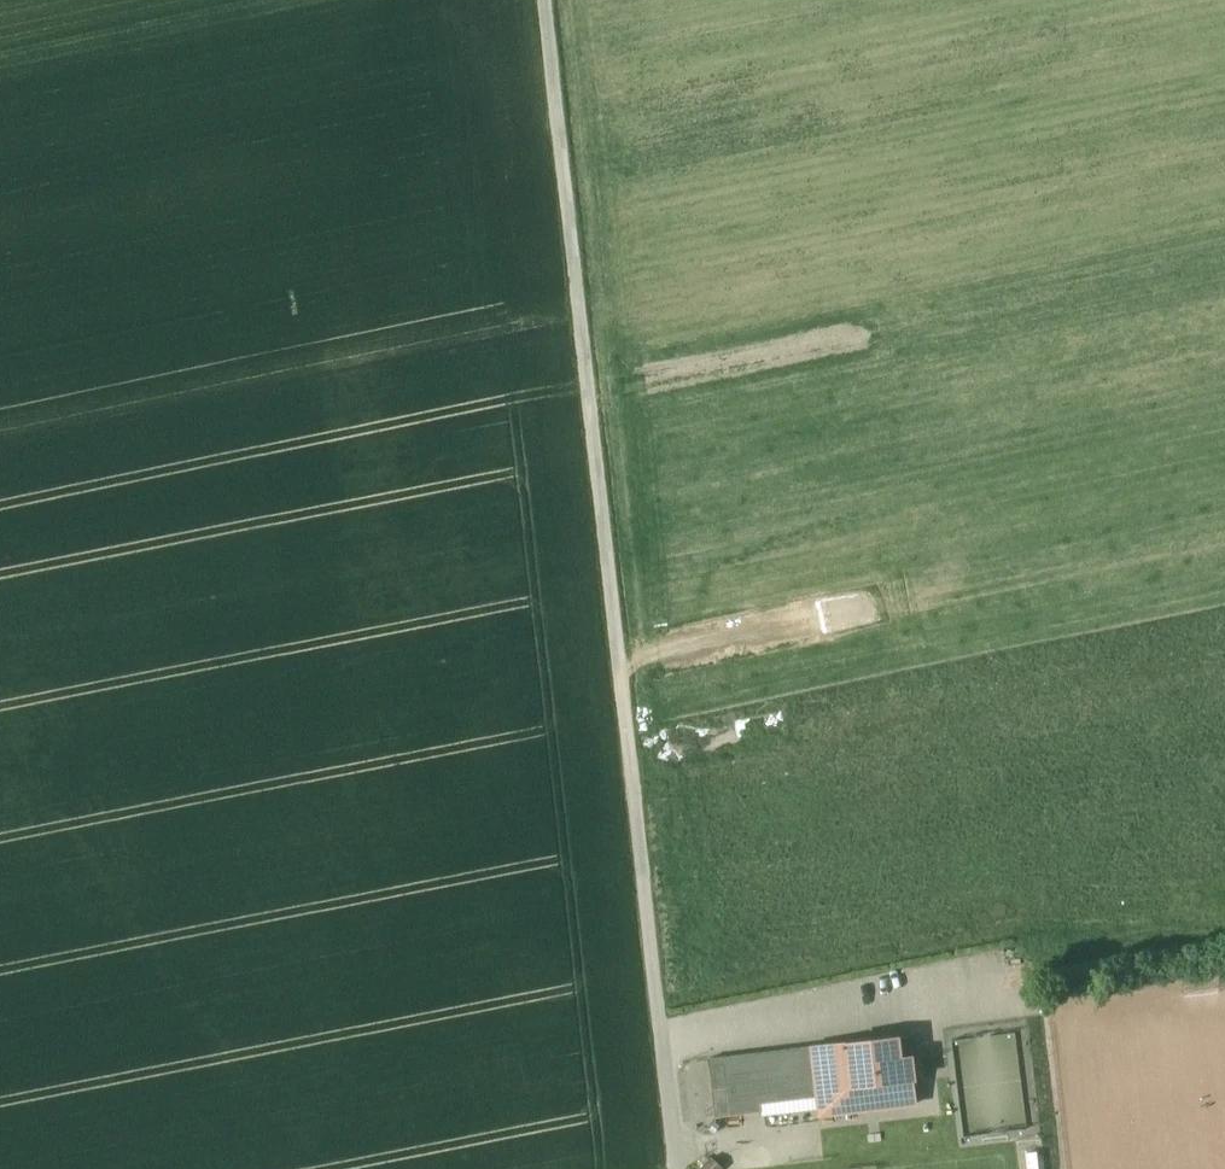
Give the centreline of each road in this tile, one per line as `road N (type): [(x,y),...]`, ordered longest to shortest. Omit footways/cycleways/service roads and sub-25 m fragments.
road 1 (track): [(666,1033),(547,0)]

